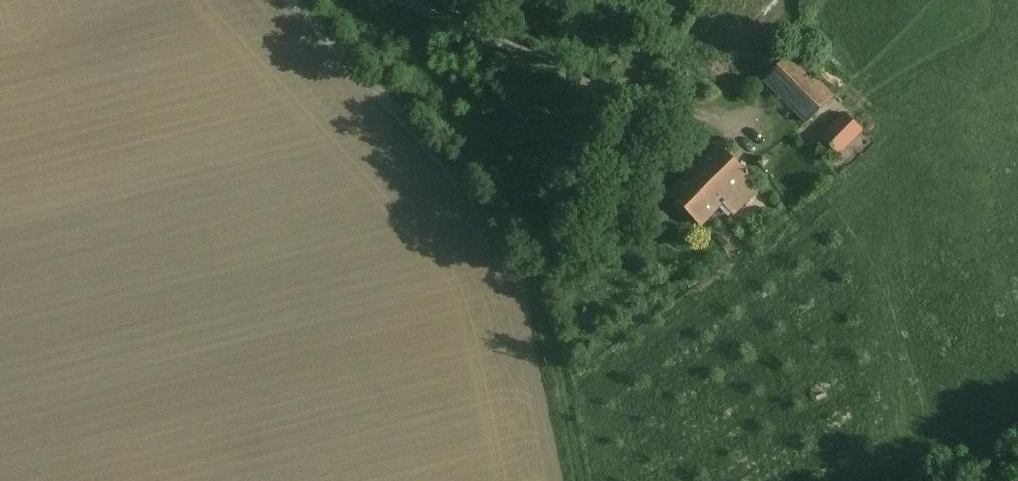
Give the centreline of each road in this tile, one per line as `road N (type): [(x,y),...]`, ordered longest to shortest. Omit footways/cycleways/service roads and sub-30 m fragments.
road 1 (track): [(686,0),(513,253),(564,401),(579,480)]
road 2 (track): [(286,0),(513,253)]
road 3 (track): [(403,0),(620,101)]

